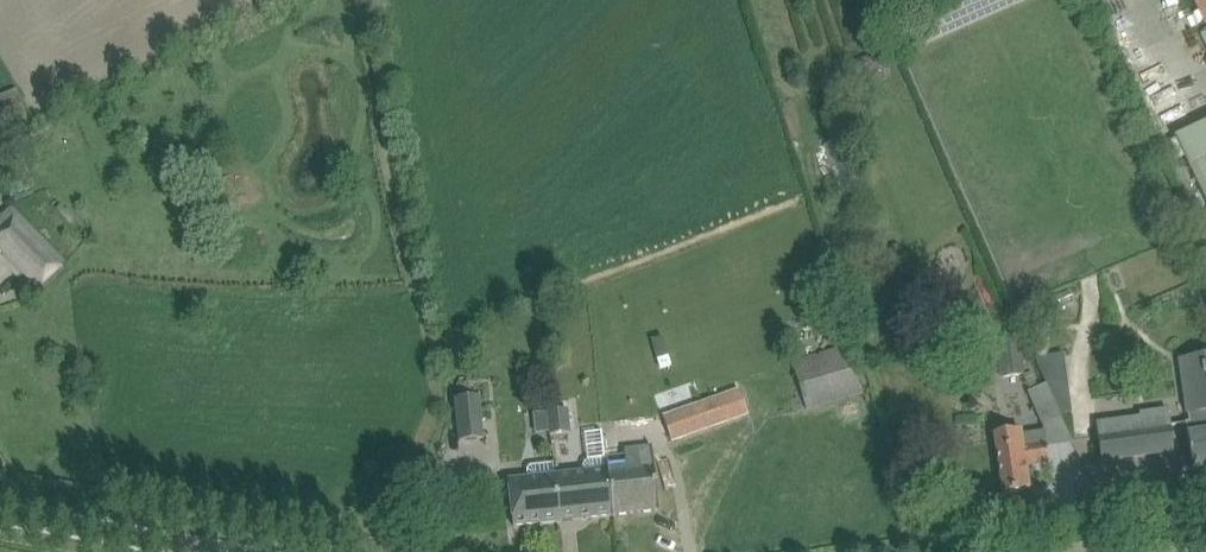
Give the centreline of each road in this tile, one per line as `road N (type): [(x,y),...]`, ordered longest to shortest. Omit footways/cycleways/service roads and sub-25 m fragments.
road 1 (unclassified): [(257,551),(0,513)]

